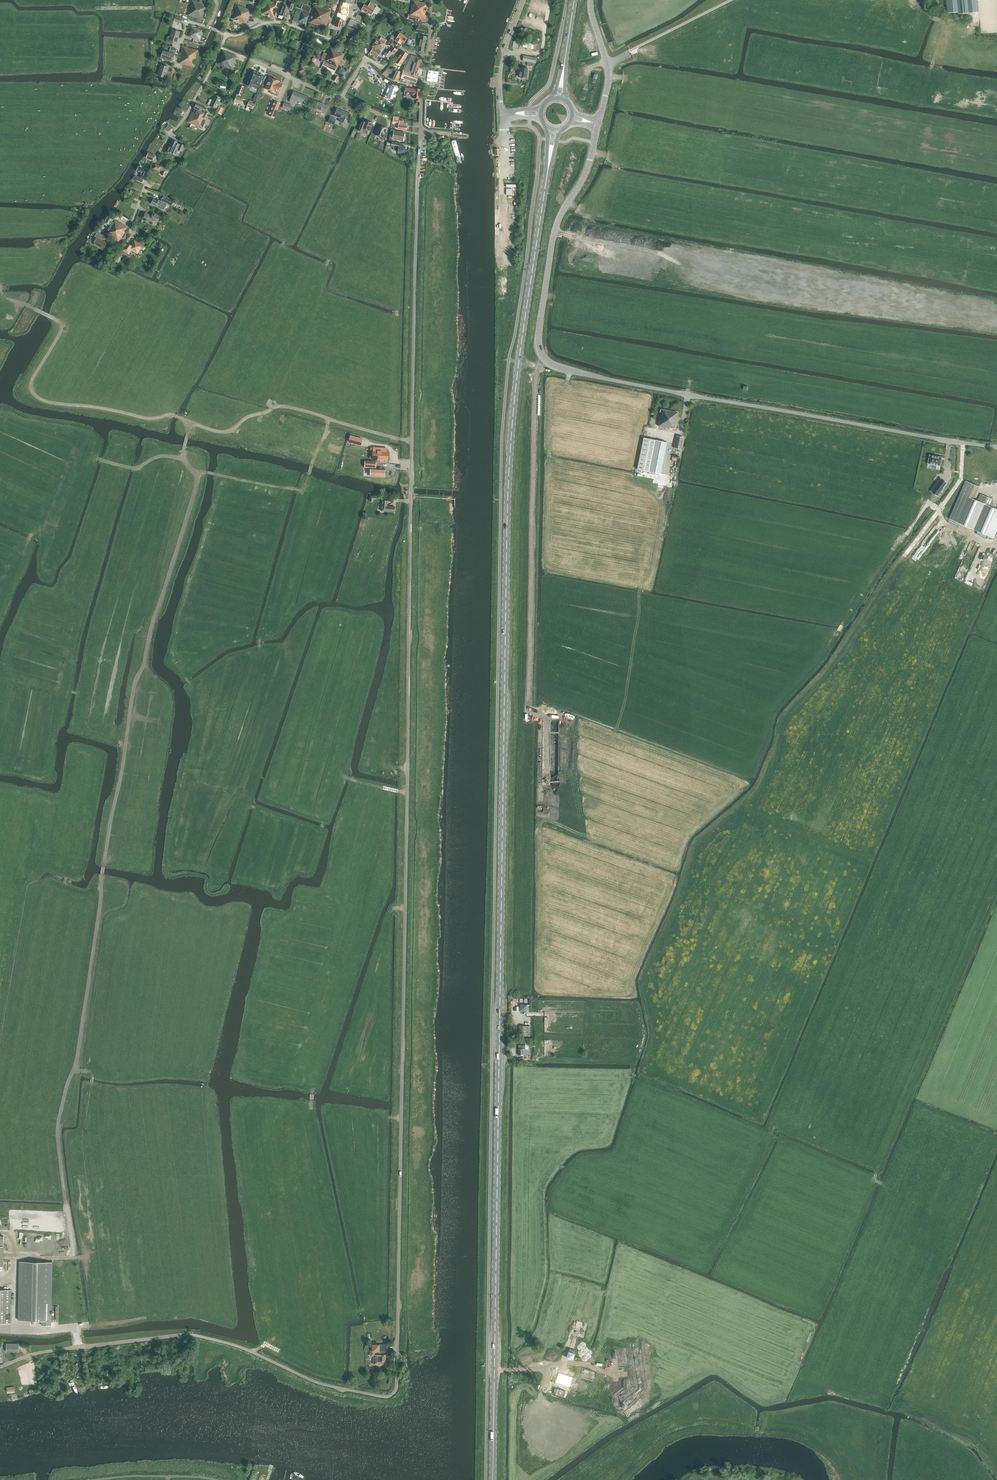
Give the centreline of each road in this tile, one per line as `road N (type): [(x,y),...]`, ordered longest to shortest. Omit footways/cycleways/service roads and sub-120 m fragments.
road 1 (primary): [(493,1479),(509,474),(549,162)]
road 2 (unclassified): [(398,1259),(421,131)]
road 3 (tertiary): [(996,447),(689,394),(547,361),(538,337),(554,233),(581,182),(598,124)]
road 4 (track): [(412,441),(281,405),(221,432),(172,415),(151,419),(40,399),(33,379),(63,327),(26,305),(0,307)]
road 5 (track): [(101,878),(77,1057),(58,1128),(73,1255),(16,1259),(15,1331)]
road 6 (track): [(205,471),(134,688),(104,863)]
road 7 (track): [(867,1239),(888,1186),(874,1179),(996,881)]
road 8 (unclassified): [(398,1259),(397,1385),(390,1396),(319,1383),(202,1337)]
road 9 (residential): [(131,229),(154,163),(227,34)]
road 10 (track): [(329,419),(299,489),(190,467),(184,448)]
road 11 (track): [(202,1337),(77,1346),(0,1367)]
road 12 (residential): [(366,57),(278,22),(227,34)]
road 13 (unclassified): [(589,0),(608,69),(598,124)]

